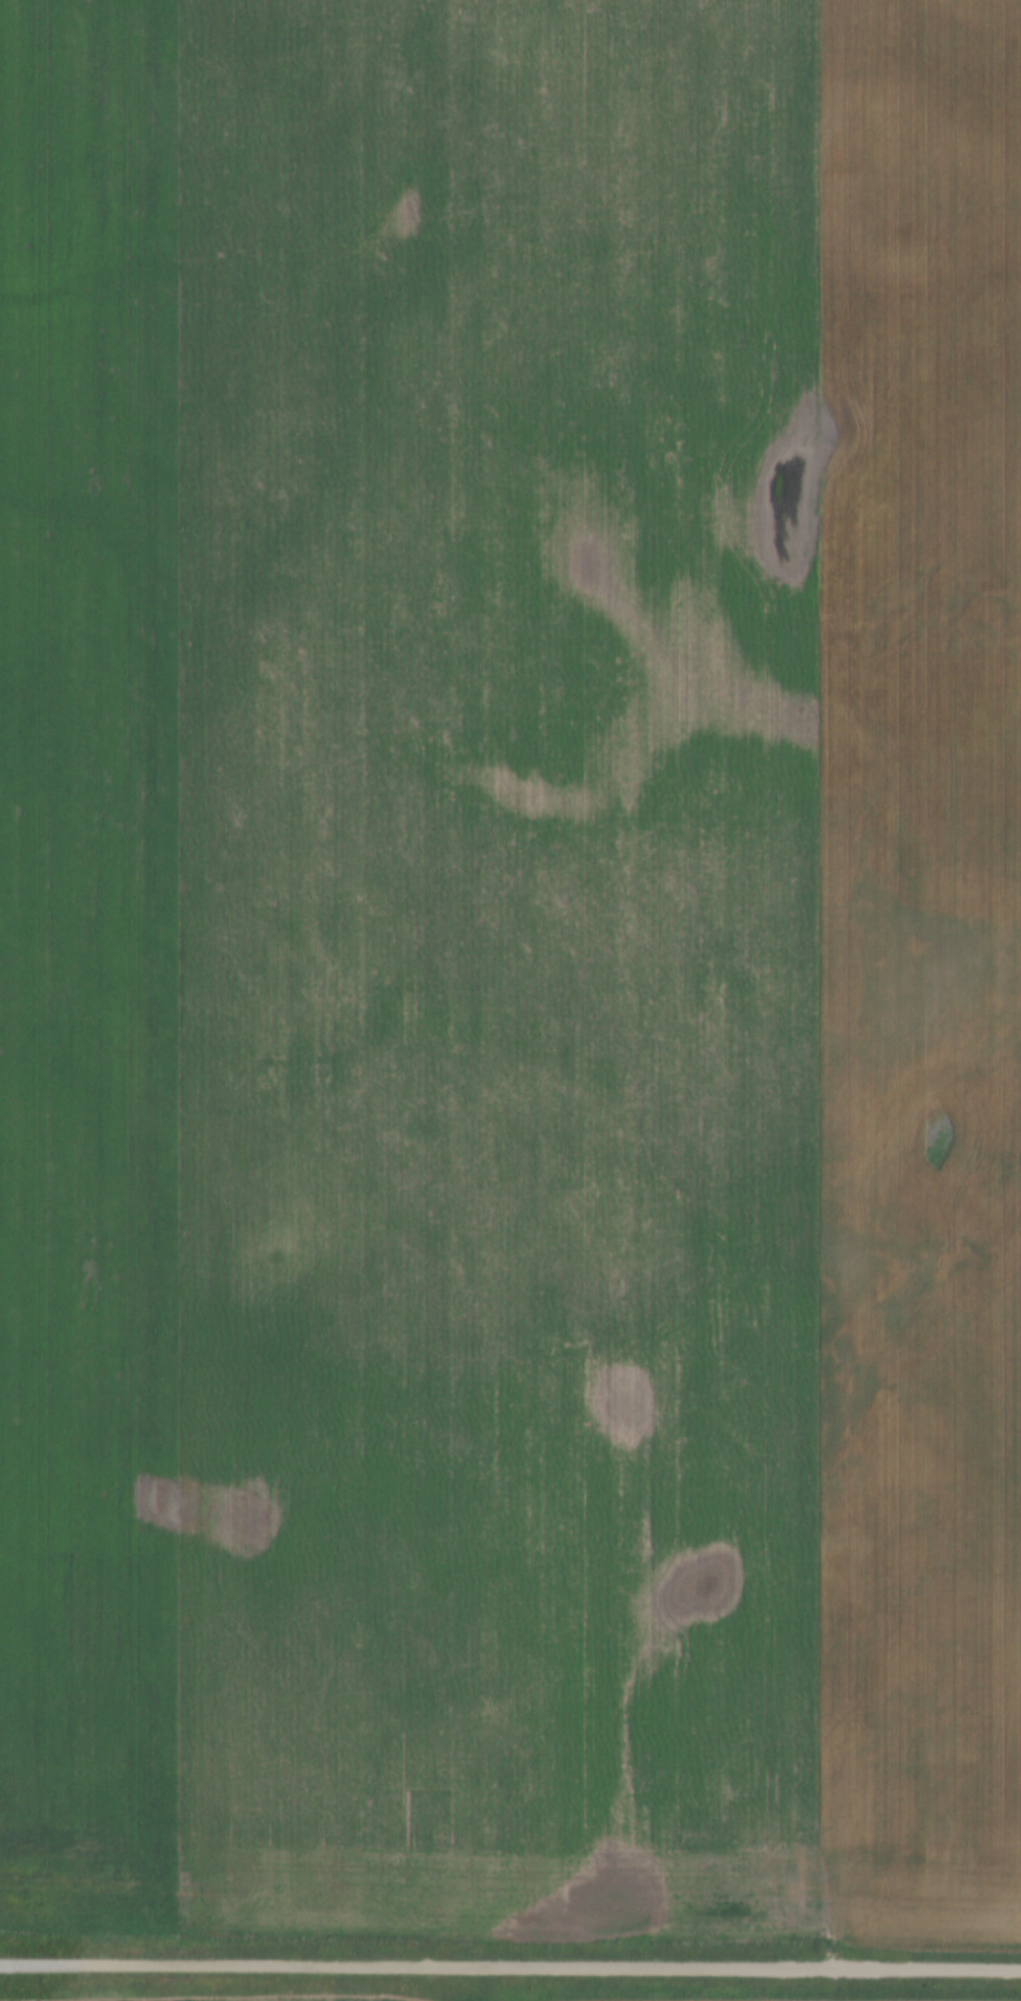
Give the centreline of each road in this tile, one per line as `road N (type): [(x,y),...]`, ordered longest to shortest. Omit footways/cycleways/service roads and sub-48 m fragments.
road 1 (track): [(1020,1969),(0,1962)]

